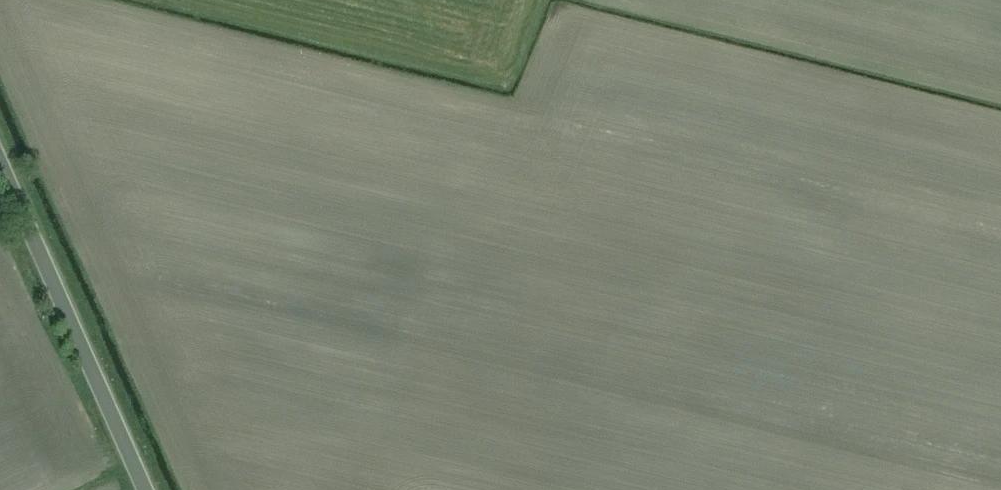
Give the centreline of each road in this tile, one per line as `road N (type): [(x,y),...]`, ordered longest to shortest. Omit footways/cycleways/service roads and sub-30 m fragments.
road 1 (unclassified): [(148,489),(0,159)]

